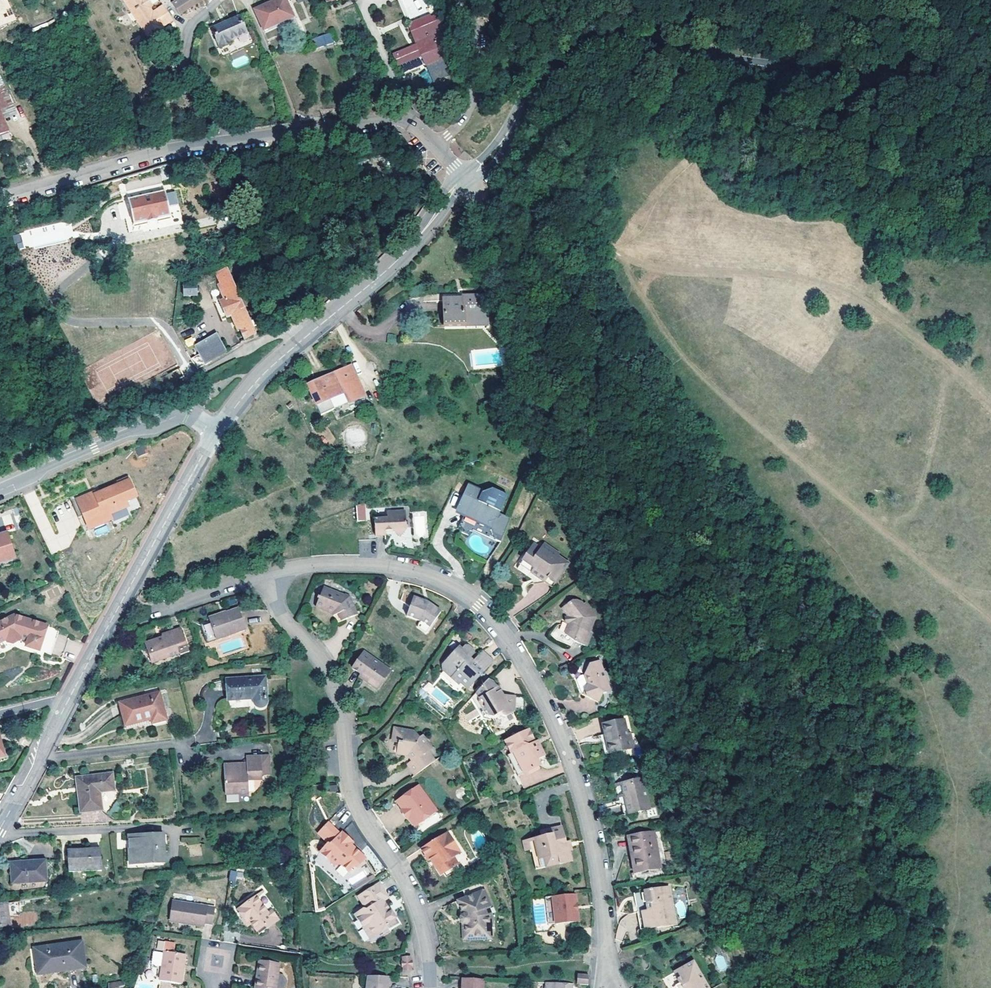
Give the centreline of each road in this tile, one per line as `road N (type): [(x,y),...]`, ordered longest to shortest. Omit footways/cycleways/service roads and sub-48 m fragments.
road 1 (residential): [(270,575),(329,563),(418,571),(463,592),(510,638),(558,727),(588,812),(605,898),(607,975)]
road 2 (unclassified): [(505,137),(548,64),(600,38),(836,74),(990,79)]
road 3 (residential): [(270,575),(279,611),(336,689),(352,796),(417,905),(430,987)]
road 4 (residential): [(0,200),(195,148),(399,120),(434,144)]
road 5 (track): [(602,232),(642,269),(810,277),(915,333),(990,406)]
road 6 (tertiary): [(217,432),(61,714)]
road 7 (tertiary): [(429,223),(399,259),(268,369),(217,432)]
road 8 (track): [(487,169),(517,206),(592,234),(637,224),(701,146)]
road 9 (residential): [(217,432),(181,414),(0,490)]
road 10 (unclassified): [(465,0),(476,31),(473,92),(460,123),(434,144)]
road 11 (tertiary): [(0,832),(61,714)]
road 12 (residential): [(153,610),(270,575)]

